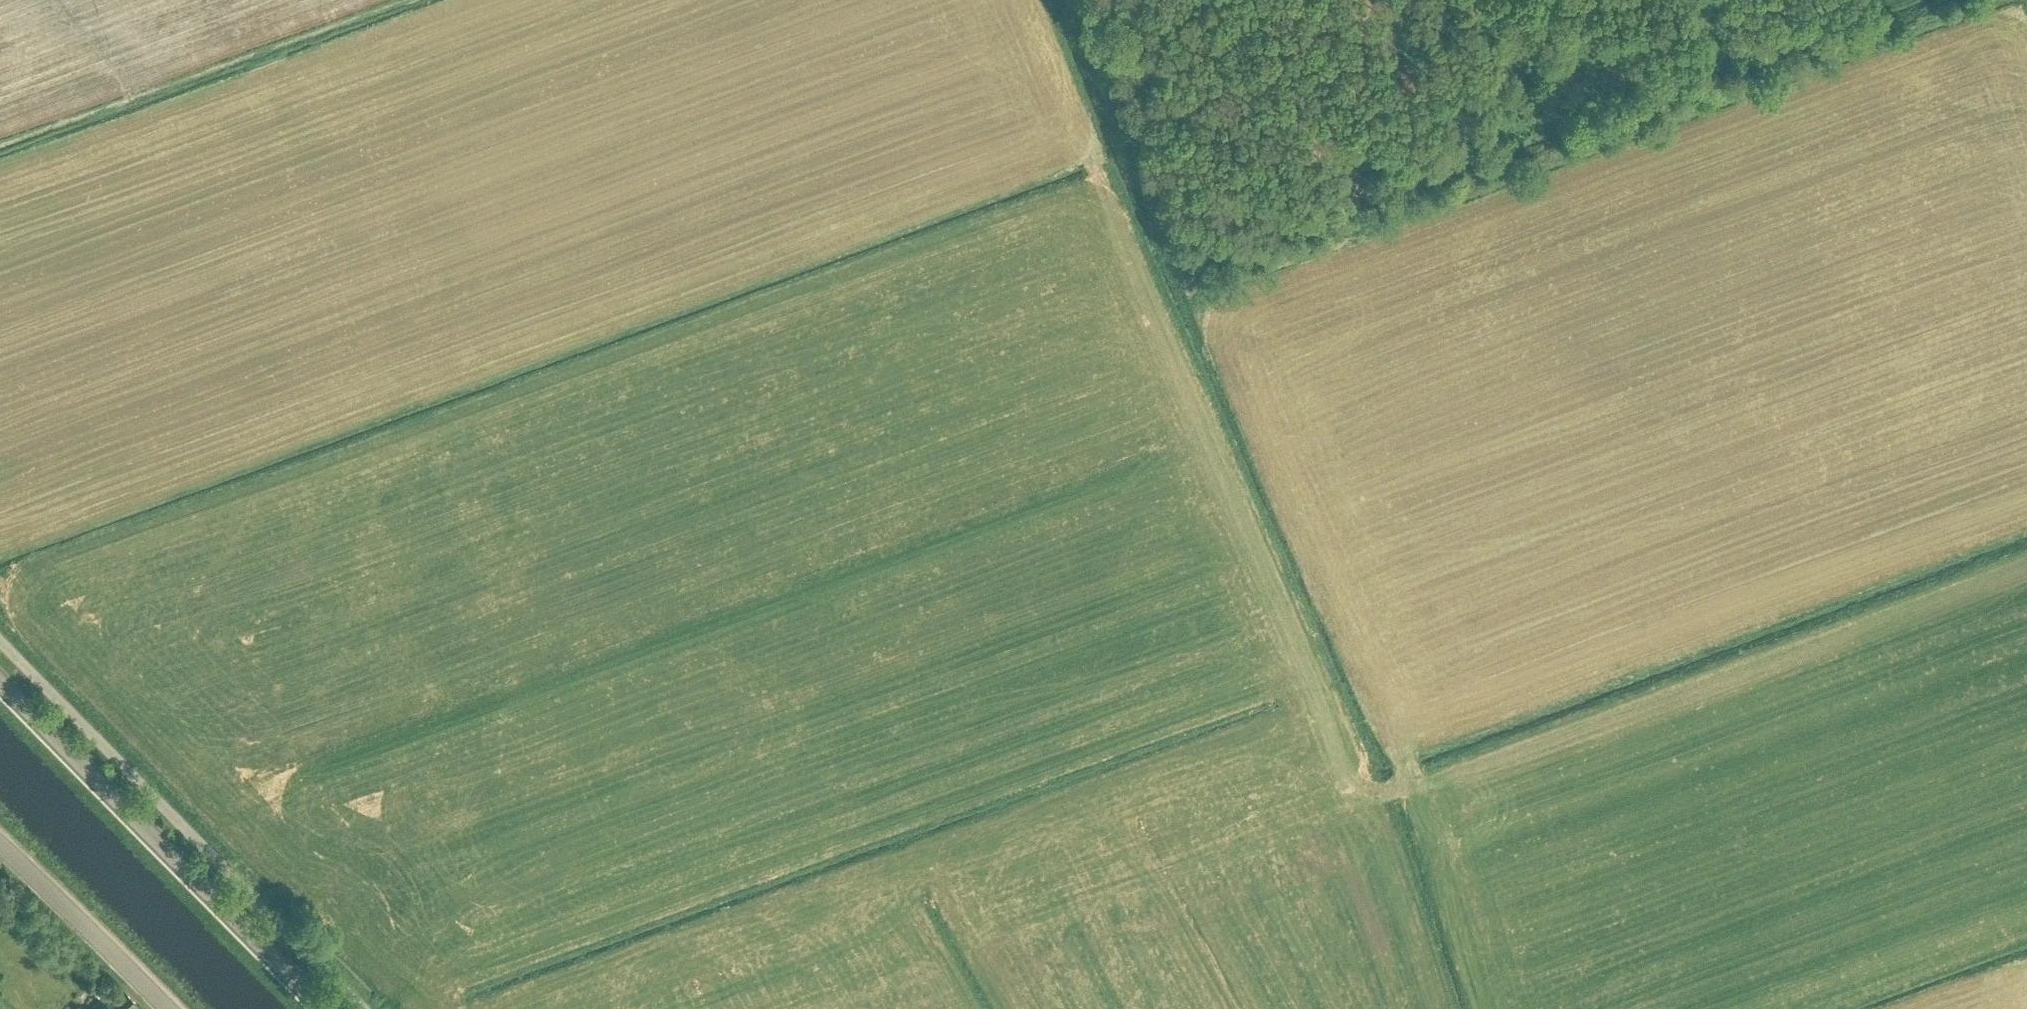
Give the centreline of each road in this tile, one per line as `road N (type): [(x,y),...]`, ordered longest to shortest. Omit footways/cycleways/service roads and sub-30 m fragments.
road 1 (secondary): [(321,1008),(0,683)]
road 2 (unclassified): [(168,1008),(0,840)]

